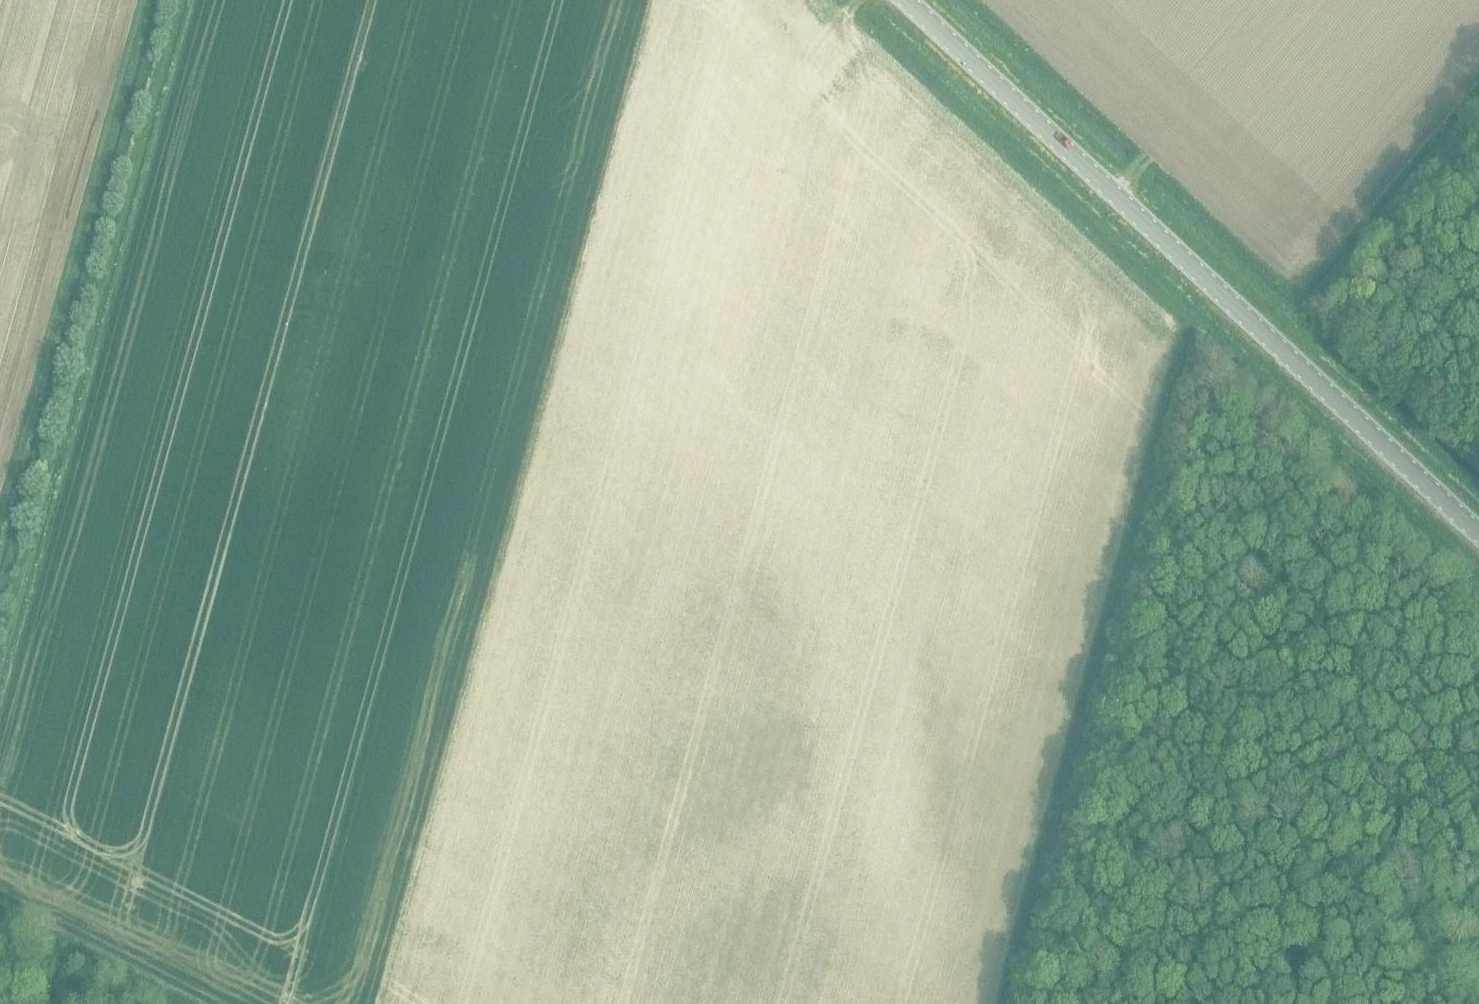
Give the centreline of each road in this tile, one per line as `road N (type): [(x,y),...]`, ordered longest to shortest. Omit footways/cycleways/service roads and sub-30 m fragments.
road 1 (tertiary): [(1478,529),(905,0)]

